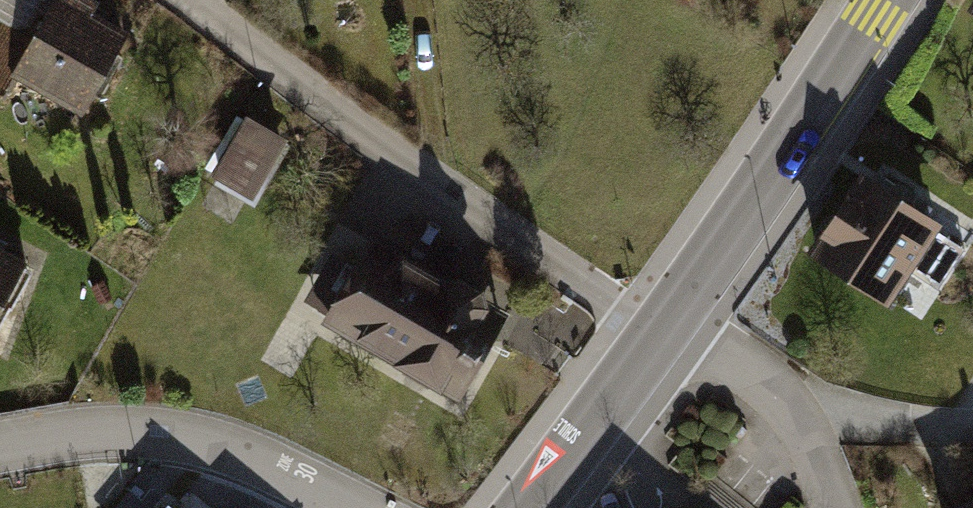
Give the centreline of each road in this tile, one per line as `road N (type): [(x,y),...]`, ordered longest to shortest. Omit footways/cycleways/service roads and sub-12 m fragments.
road 1 (residential): [(660,334),(192,0)]
road 2 (tertiary): [(879,0),(660,334)]
road 3 (residential): [(0,445),(122,427),(187,433),(281,465),(358,507)]
road 4 (residential): [(838,507),(802,418),(660,334)]
road 5 (tertiary): [(660,334),(528,507)]

